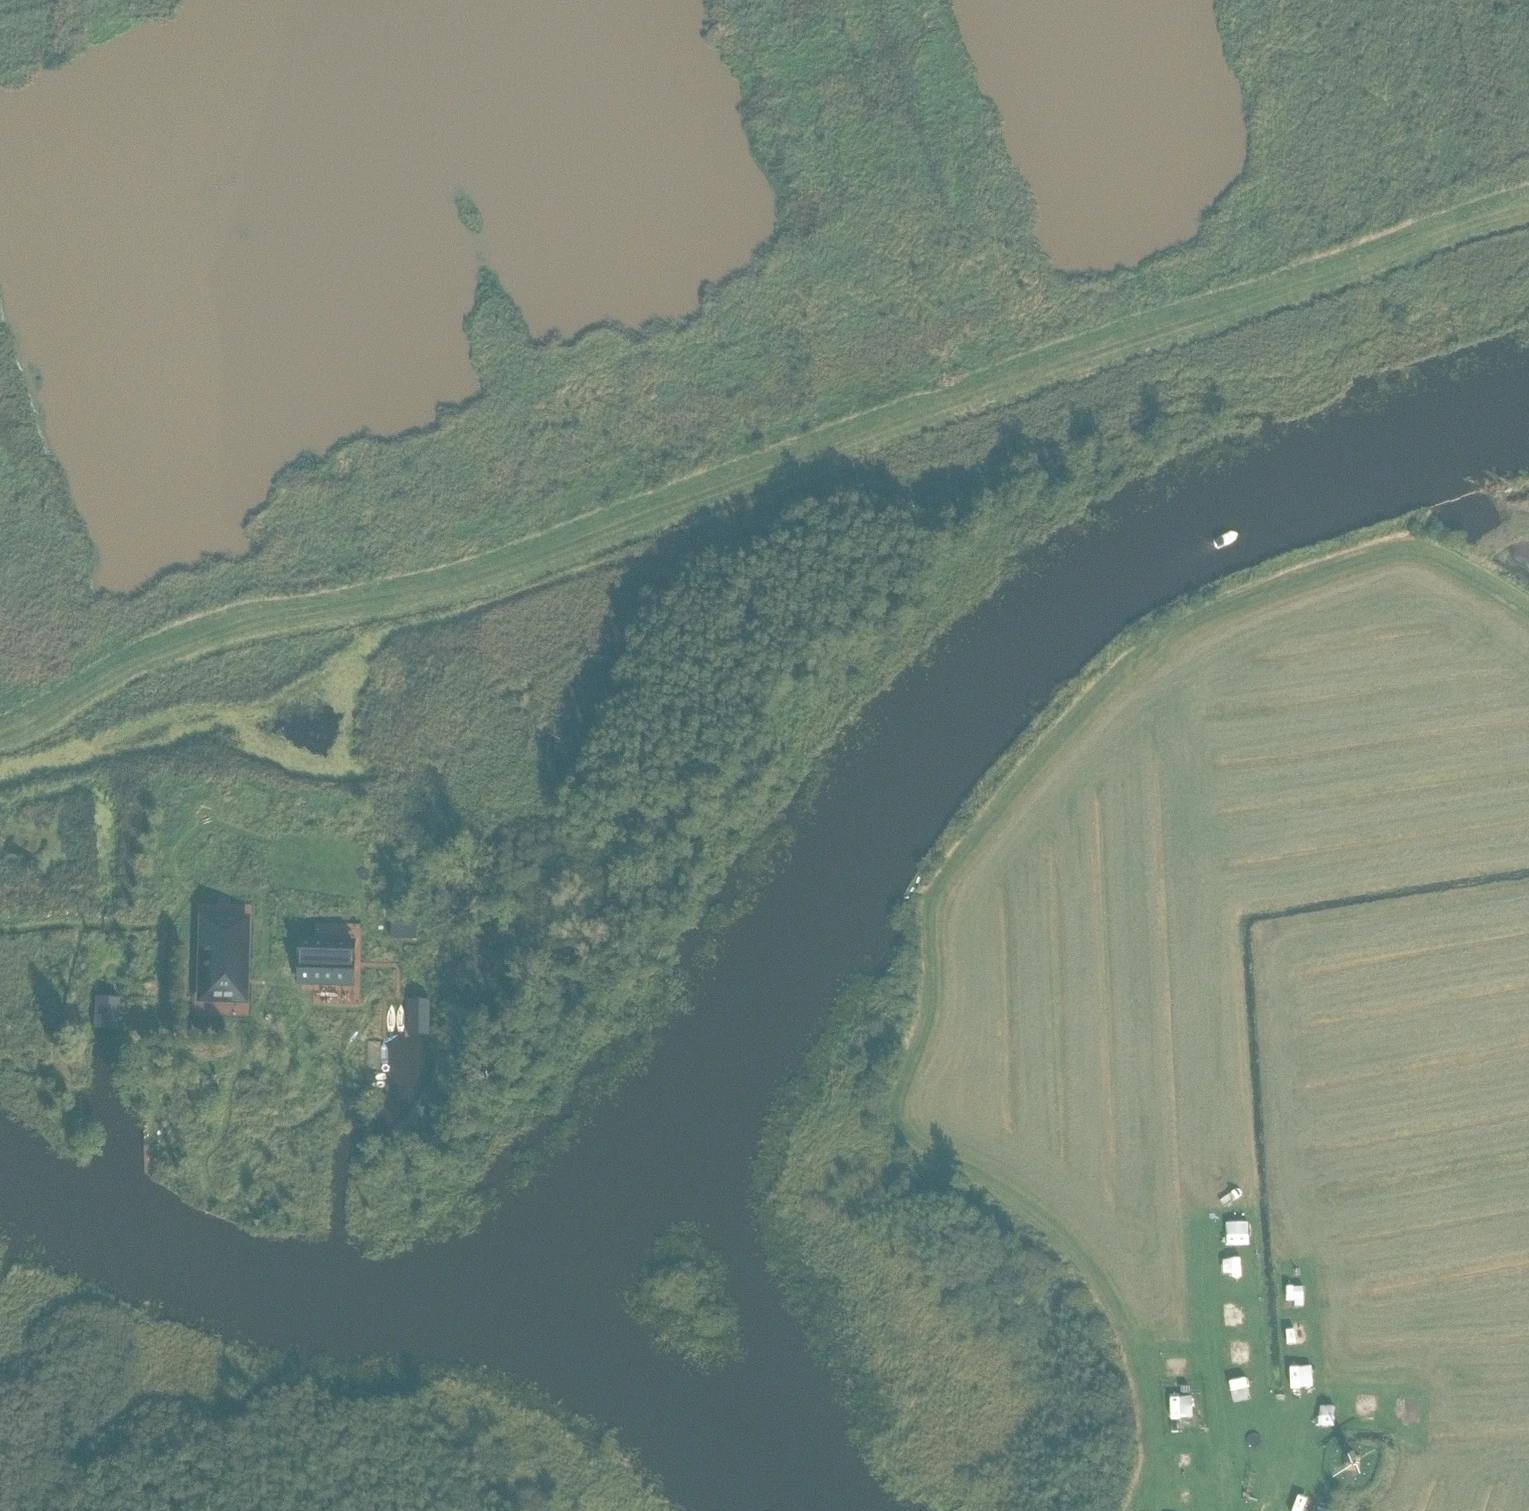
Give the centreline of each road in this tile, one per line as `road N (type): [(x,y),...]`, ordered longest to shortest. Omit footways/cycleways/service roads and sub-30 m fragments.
road 1 (track): [(1528,209),(903,421),(501,573),(213,632),(0,734)]

